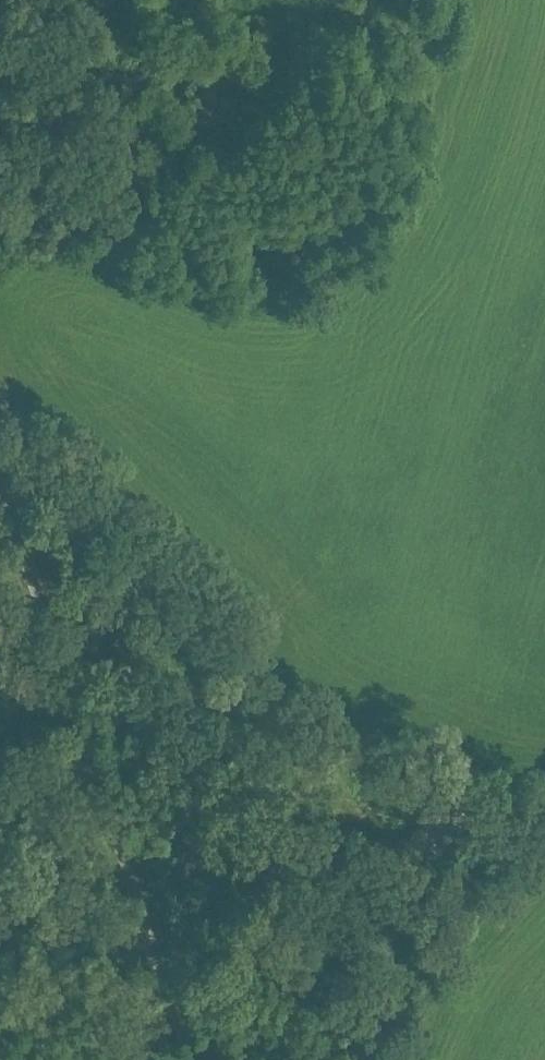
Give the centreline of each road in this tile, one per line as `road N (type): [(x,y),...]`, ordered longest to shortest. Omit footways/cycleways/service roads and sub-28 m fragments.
road 1 (unclassified): [(192,1059),(0,455)]

